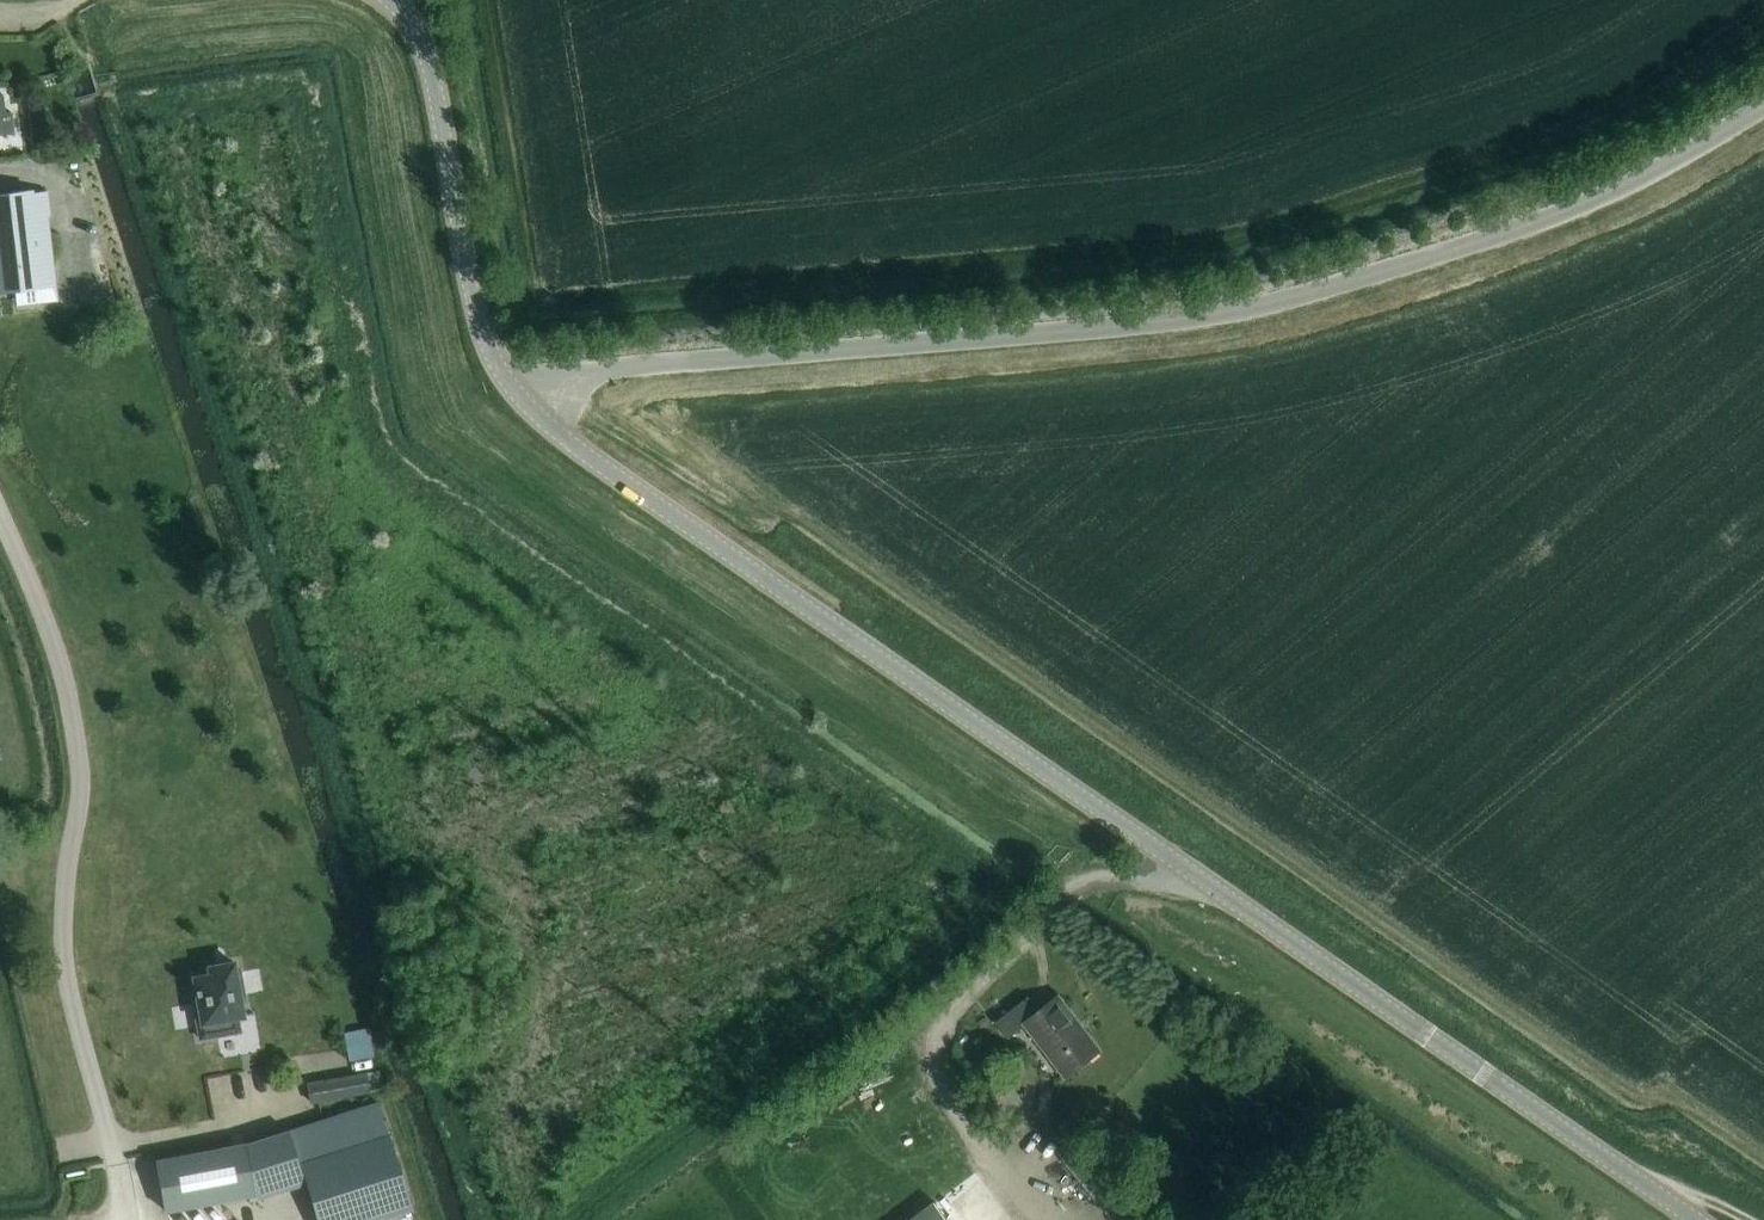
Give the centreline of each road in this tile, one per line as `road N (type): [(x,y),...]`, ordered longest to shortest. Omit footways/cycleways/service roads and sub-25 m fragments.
road 1 (tertiary): [(1698,1219),(588,463),(531,408)]
road 2 (unclassified): [(531,408),(608,373),(1168,332),(1343,297),(1446,266),(1669,173),(1763,117)]
road 3 (tertiary): [(531,408),(510,384),(487,329),(424,41),(391,0)]

